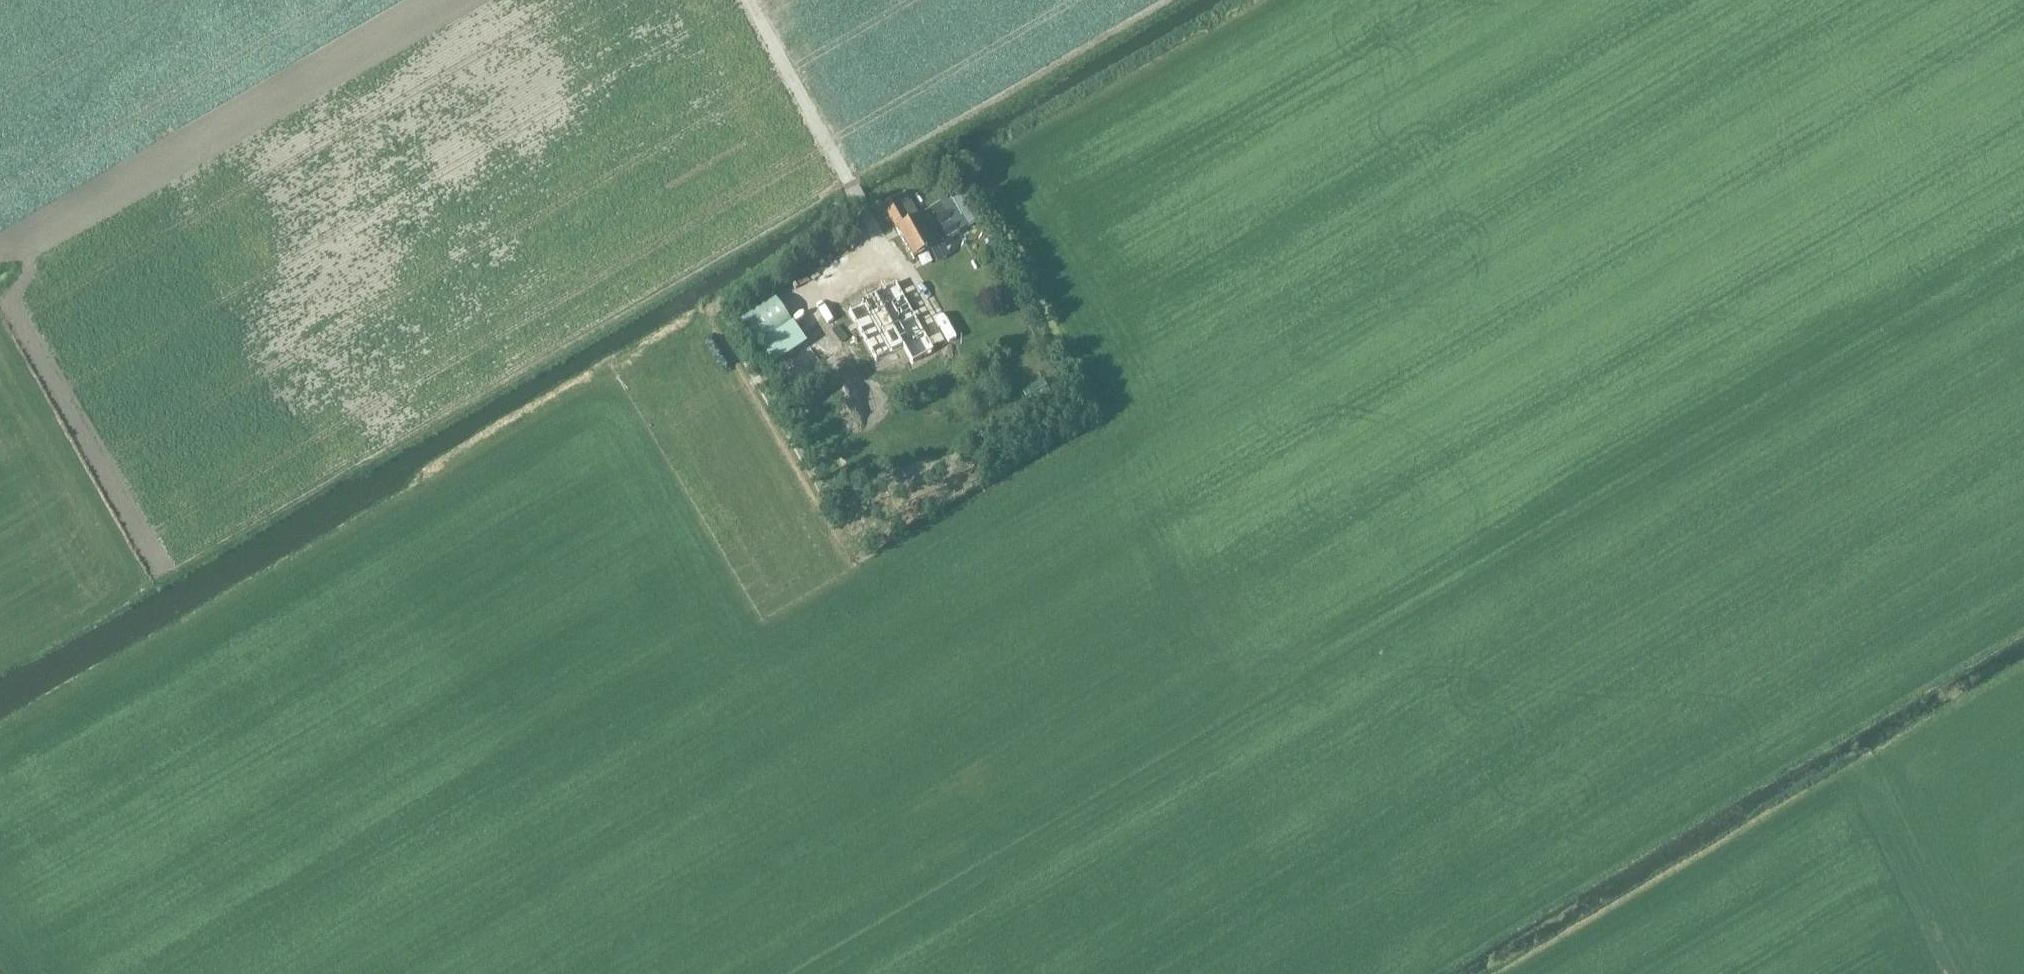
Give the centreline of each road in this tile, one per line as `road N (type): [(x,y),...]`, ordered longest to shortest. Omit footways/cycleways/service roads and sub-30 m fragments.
road 1 (track): [(885,265),(743,0)]

